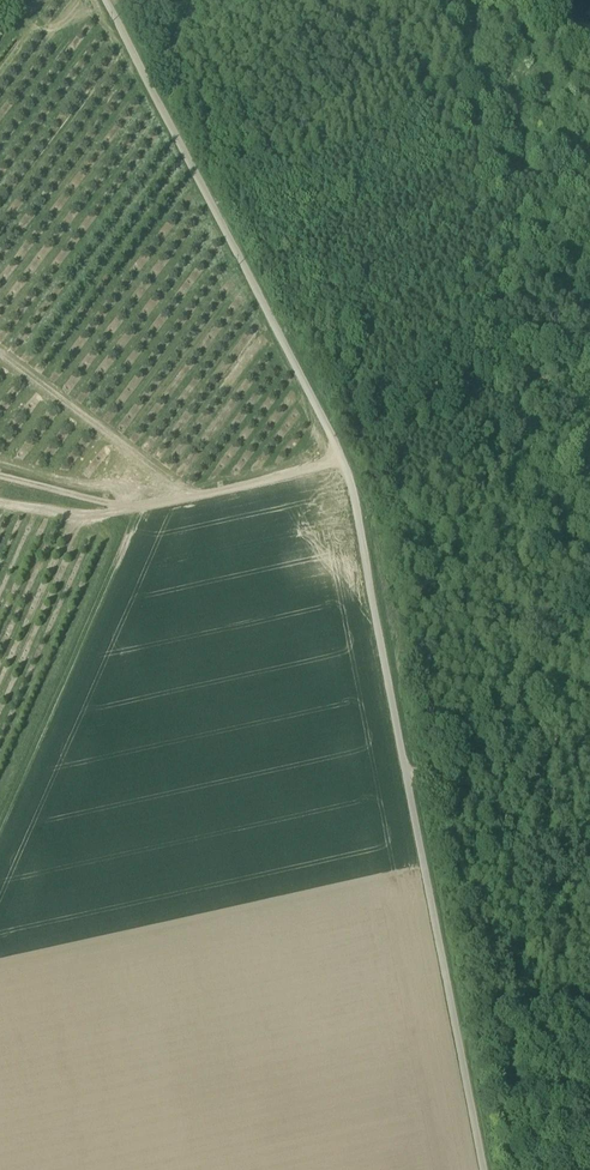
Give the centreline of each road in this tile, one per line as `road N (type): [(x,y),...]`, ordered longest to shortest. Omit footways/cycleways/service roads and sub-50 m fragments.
road 1 (track): [(482,1169),(343,462),(105,0)]
road 2 (track): [(343,462),(137,511),(0,476)]
road 3 (track): [(358,529),(445,528),(589,489)]
road 4 (track): [(405,773),(589,733)]

